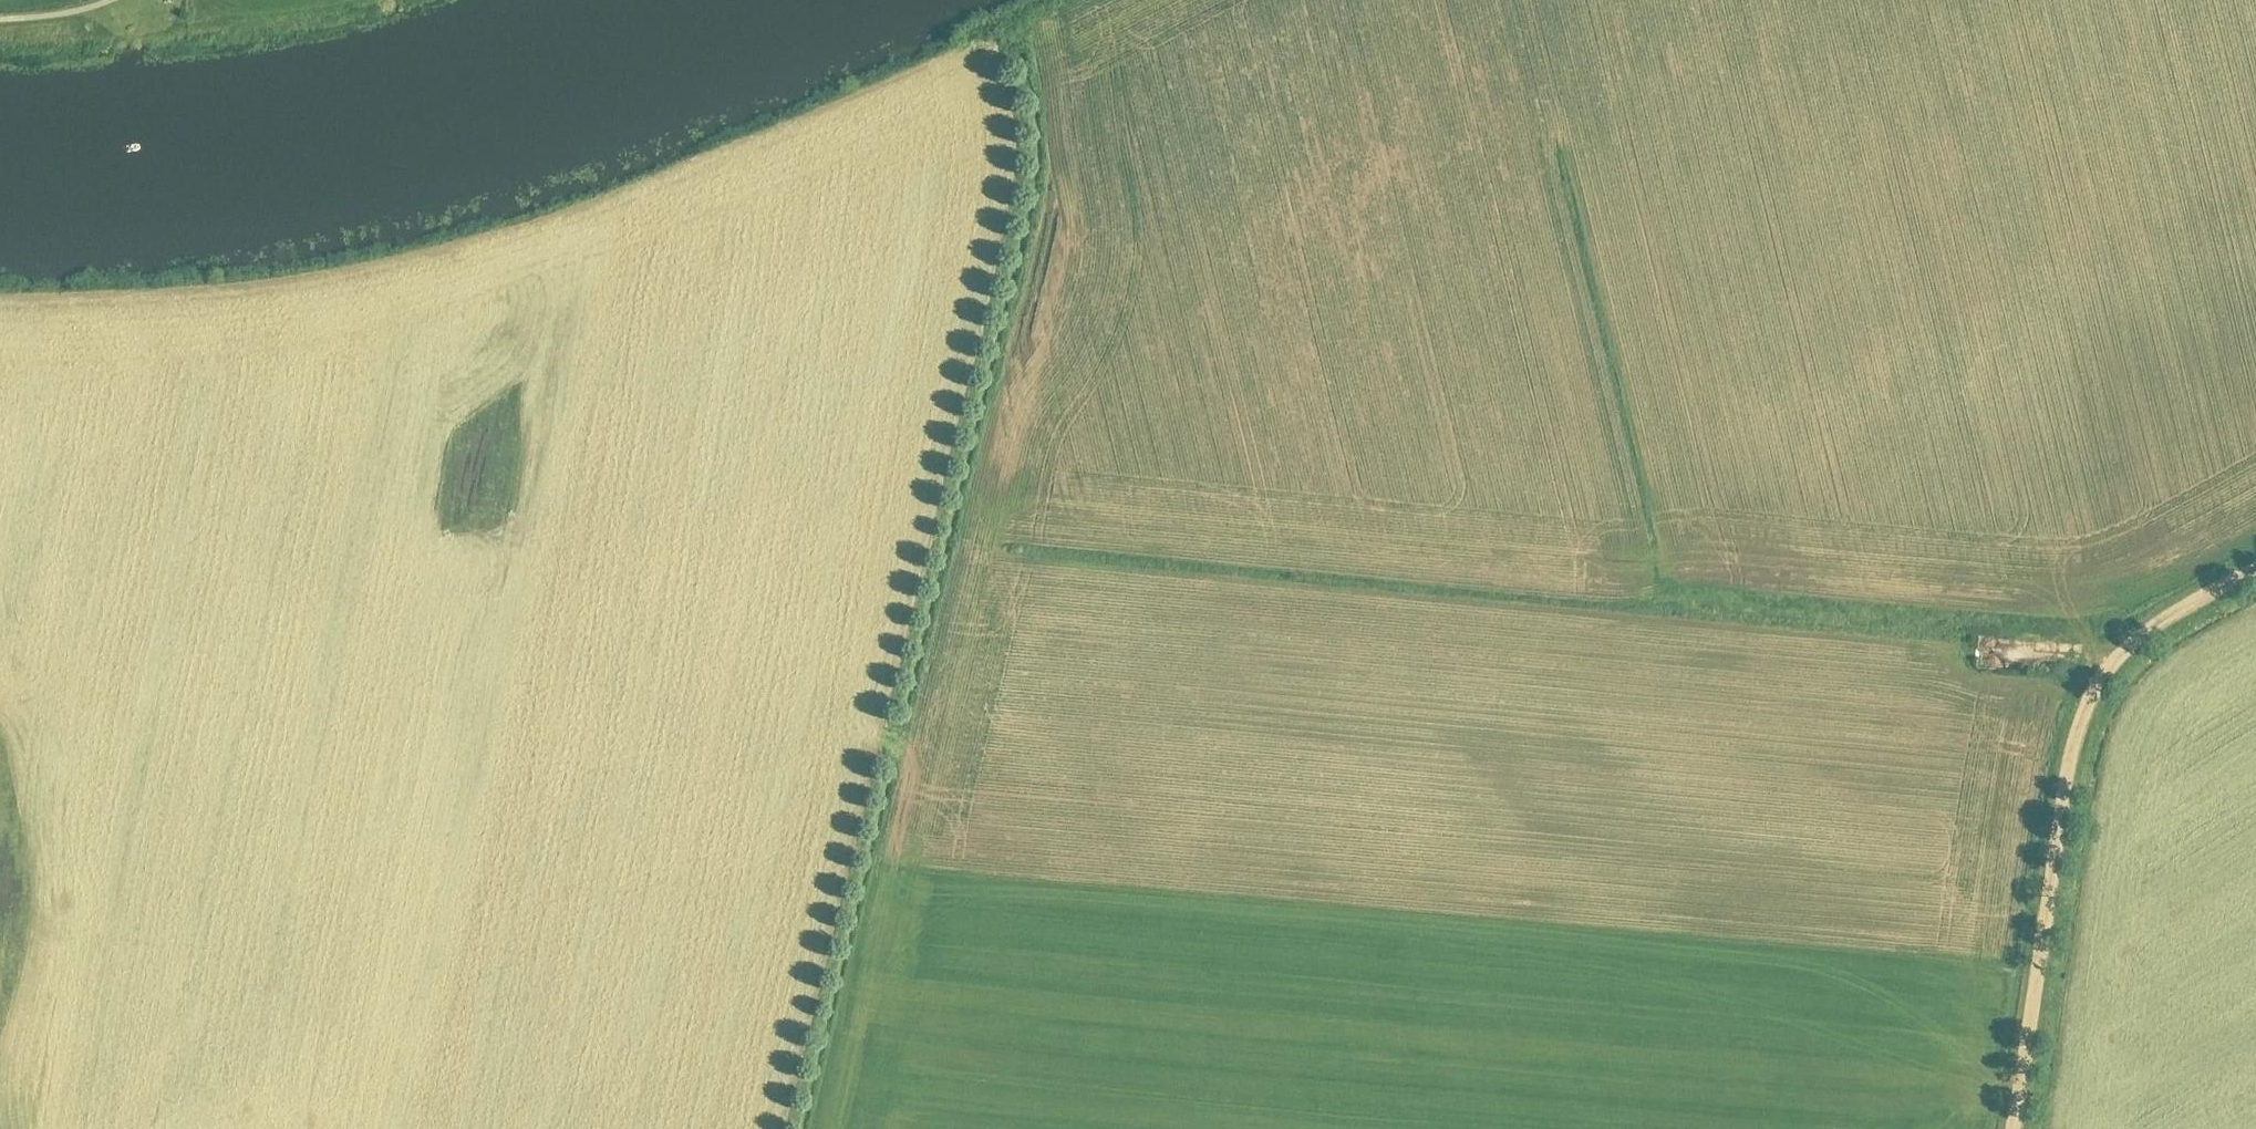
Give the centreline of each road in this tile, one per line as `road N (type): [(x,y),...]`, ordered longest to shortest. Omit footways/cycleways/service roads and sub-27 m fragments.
road 1 (track): [(2013,1128),(2080,731),(2130,648),(2255,570)]

